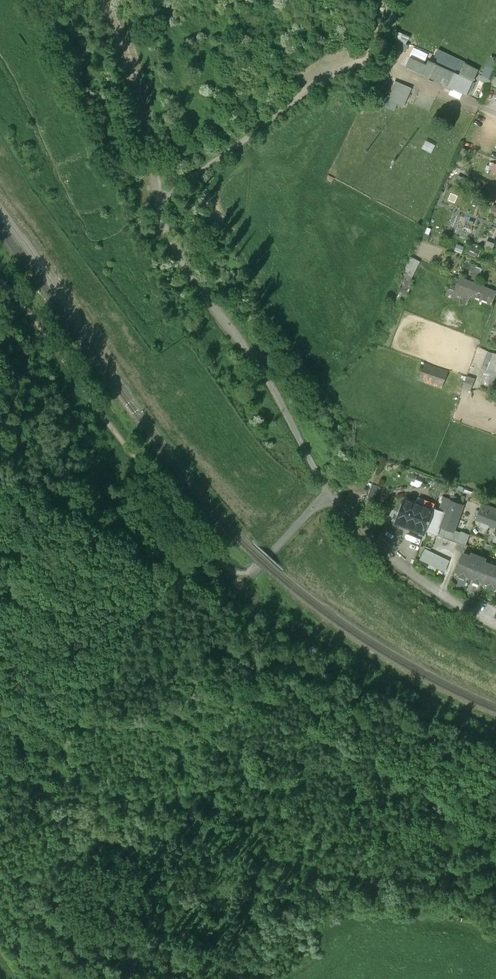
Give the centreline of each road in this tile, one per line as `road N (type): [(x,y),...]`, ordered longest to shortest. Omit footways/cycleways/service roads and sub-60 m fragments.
road 1 (track): [(19,788),(35,782),(81,826),(108,835),(179,827),(350,877),(495,866)]
road 2 (track): [(0,279),(224,570)]
road 3 (track): [(330,493),(271,382),(202,298),(157,198)]
road 4 (track): [(157,198),(327,76),(367,62)]
road 5 (track): [(157,198),(126,71),(98,0)]
road 6 (residential): [(495,628),(406,570),(371,535)]
road 7 (track): [(224,570),(256,569),(330,493)]
road 8 (track): [(367,62),(495,113)]

